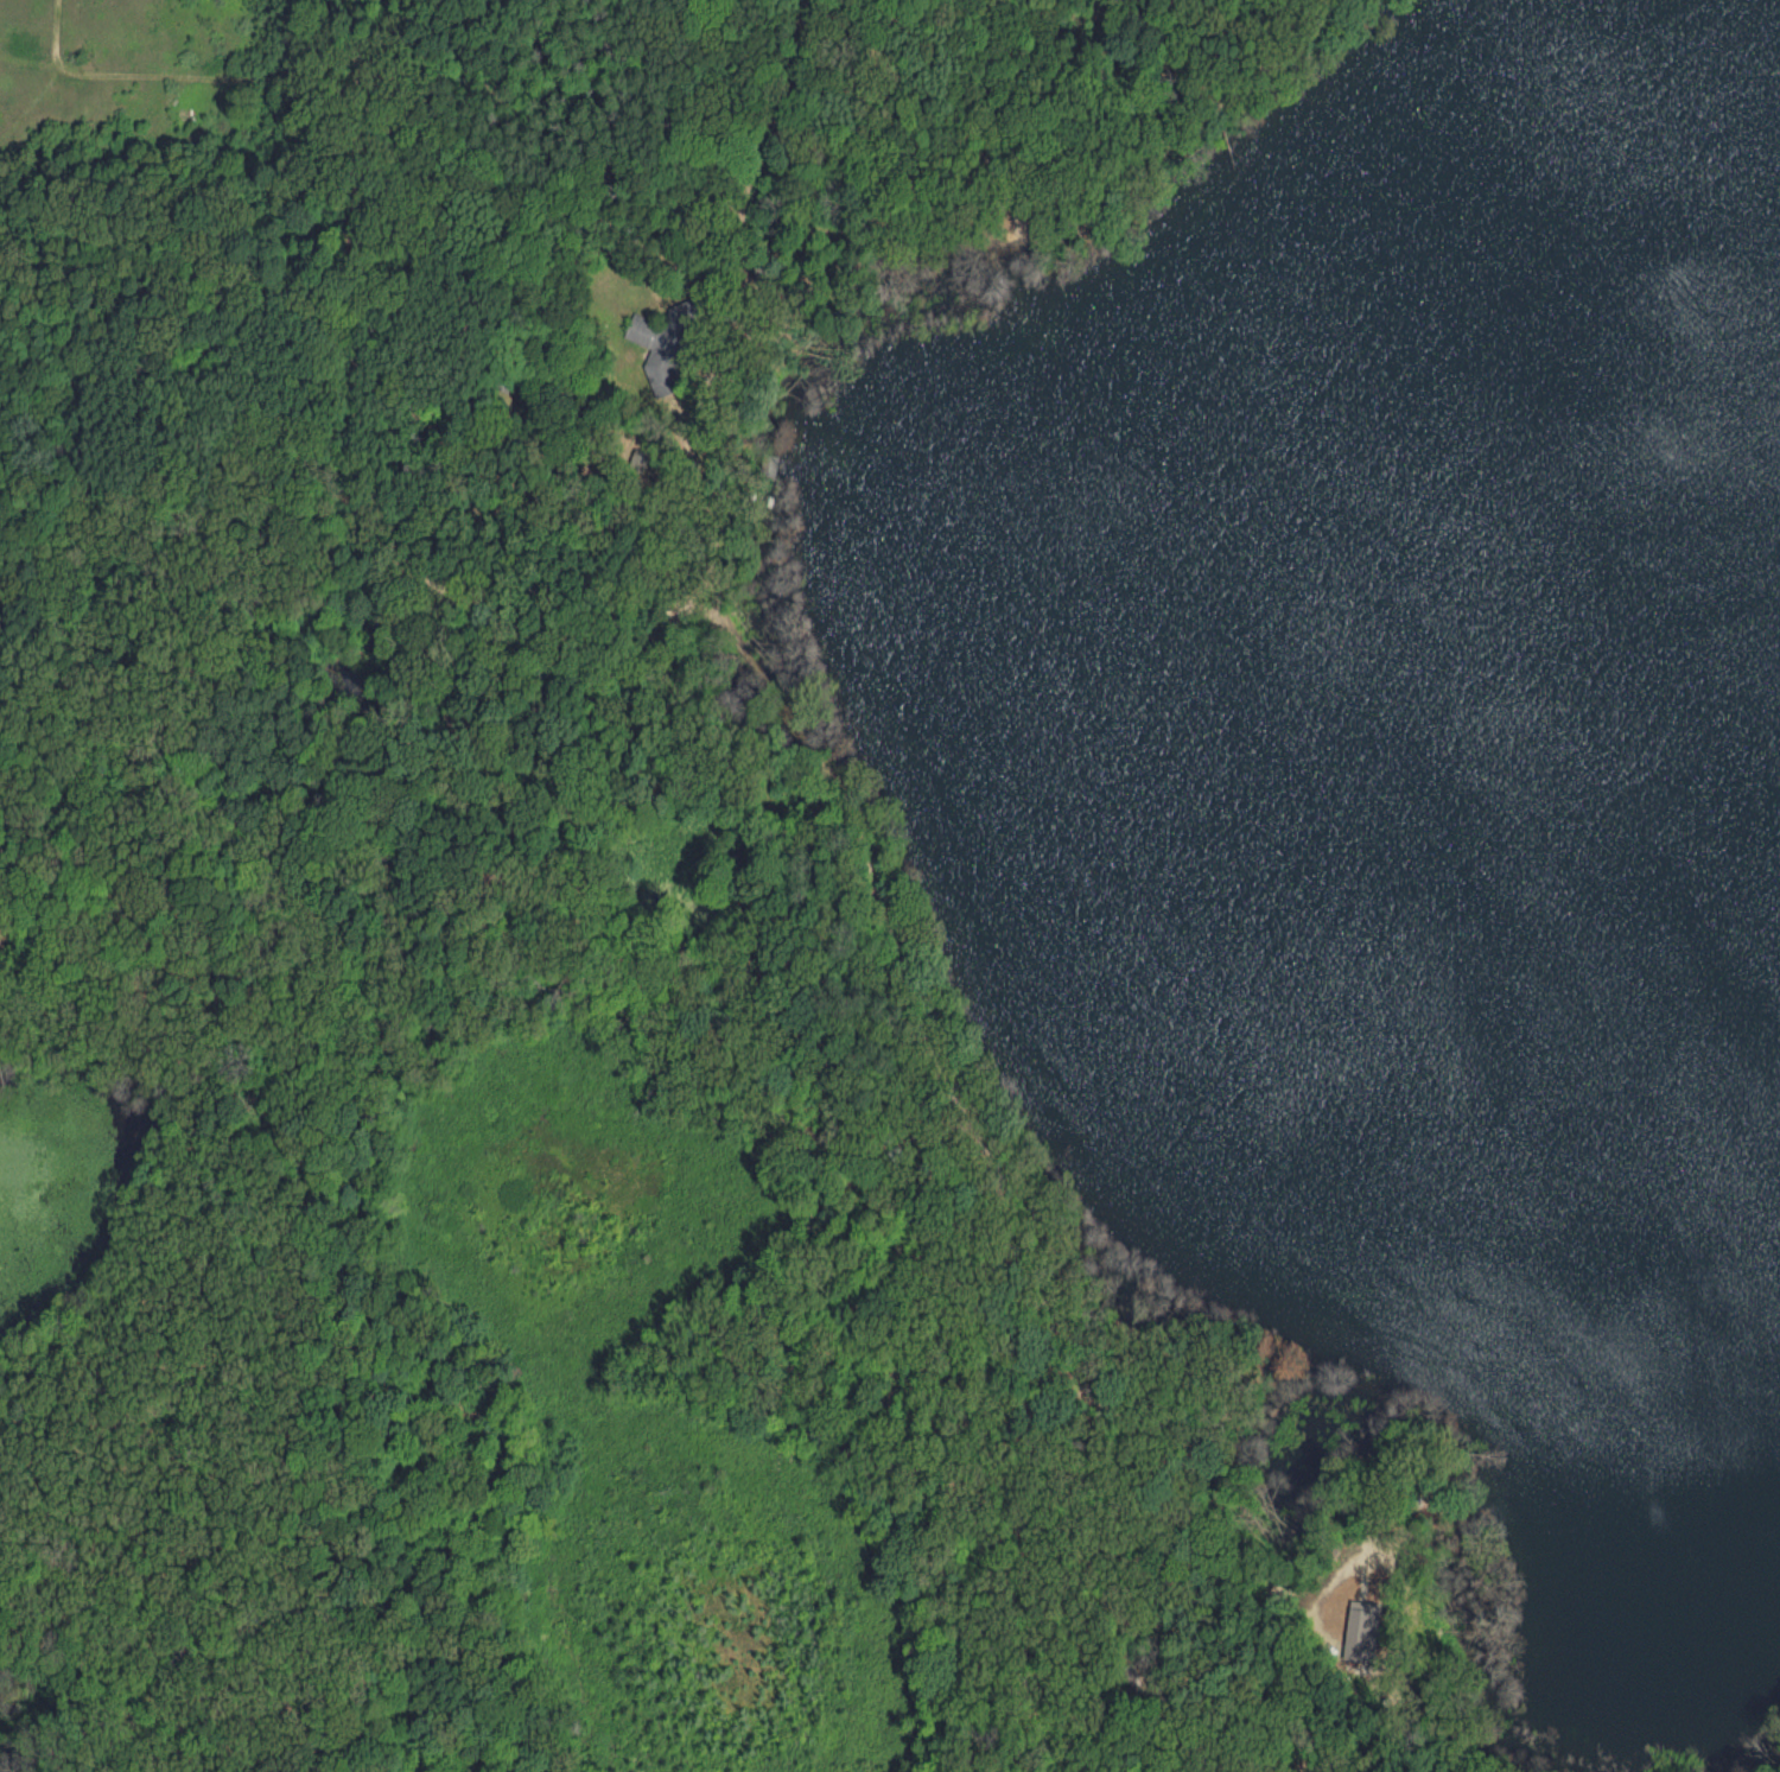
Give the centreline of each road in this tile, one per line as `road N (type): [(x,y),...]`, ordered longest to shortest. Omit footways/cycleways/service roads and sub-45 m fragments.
road 1 (residential): [(1339,0),(1274,68),(1044,221),(866,277),(815,309),(771,351),(732,432),(712,606),(853,811),(920,1021),(1059,1315),(1076,1376),(1088,1391),(1165,1429),(1210,1505),(1263,1556),(1329,1576),(1363,1549),(1379,1488),(1377,1467),(1347,1417),(1322,1406)]
road 2 (residential): [(712,606),(525,615),(473,603),(388,550),(364,513),(355,466),(354,0)]
road 3 (residential): [(1204,110),(1098,0)]

